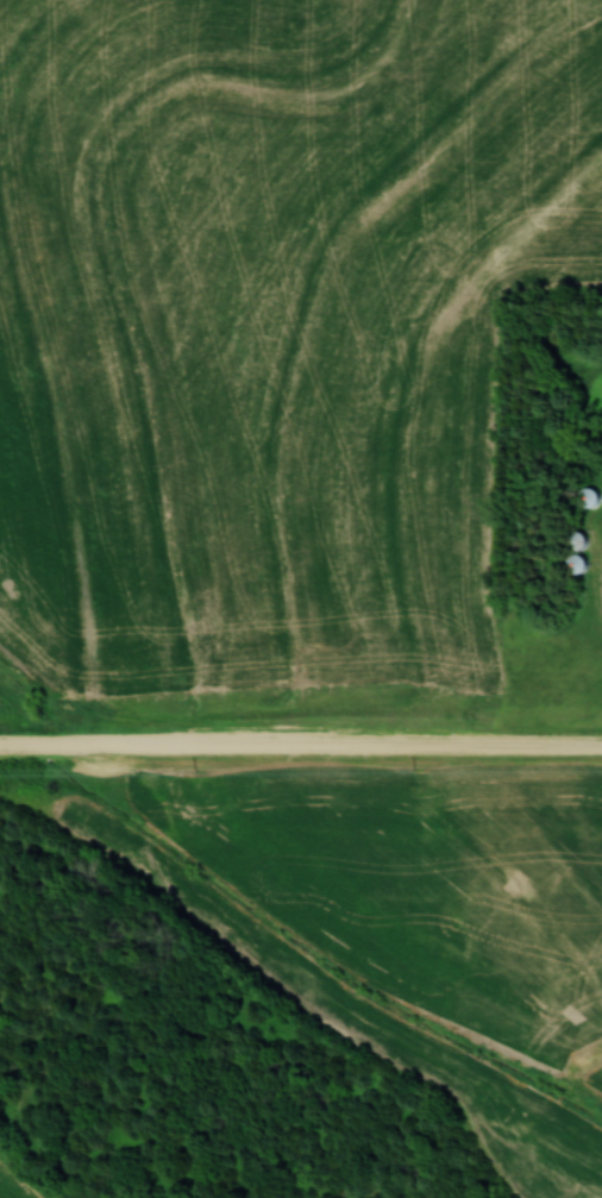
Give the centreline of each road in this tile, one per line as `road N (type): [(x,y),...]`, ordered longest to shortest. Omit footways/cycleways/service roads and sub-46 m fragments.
road 1 (residential): [(601,750),(0,751)]

